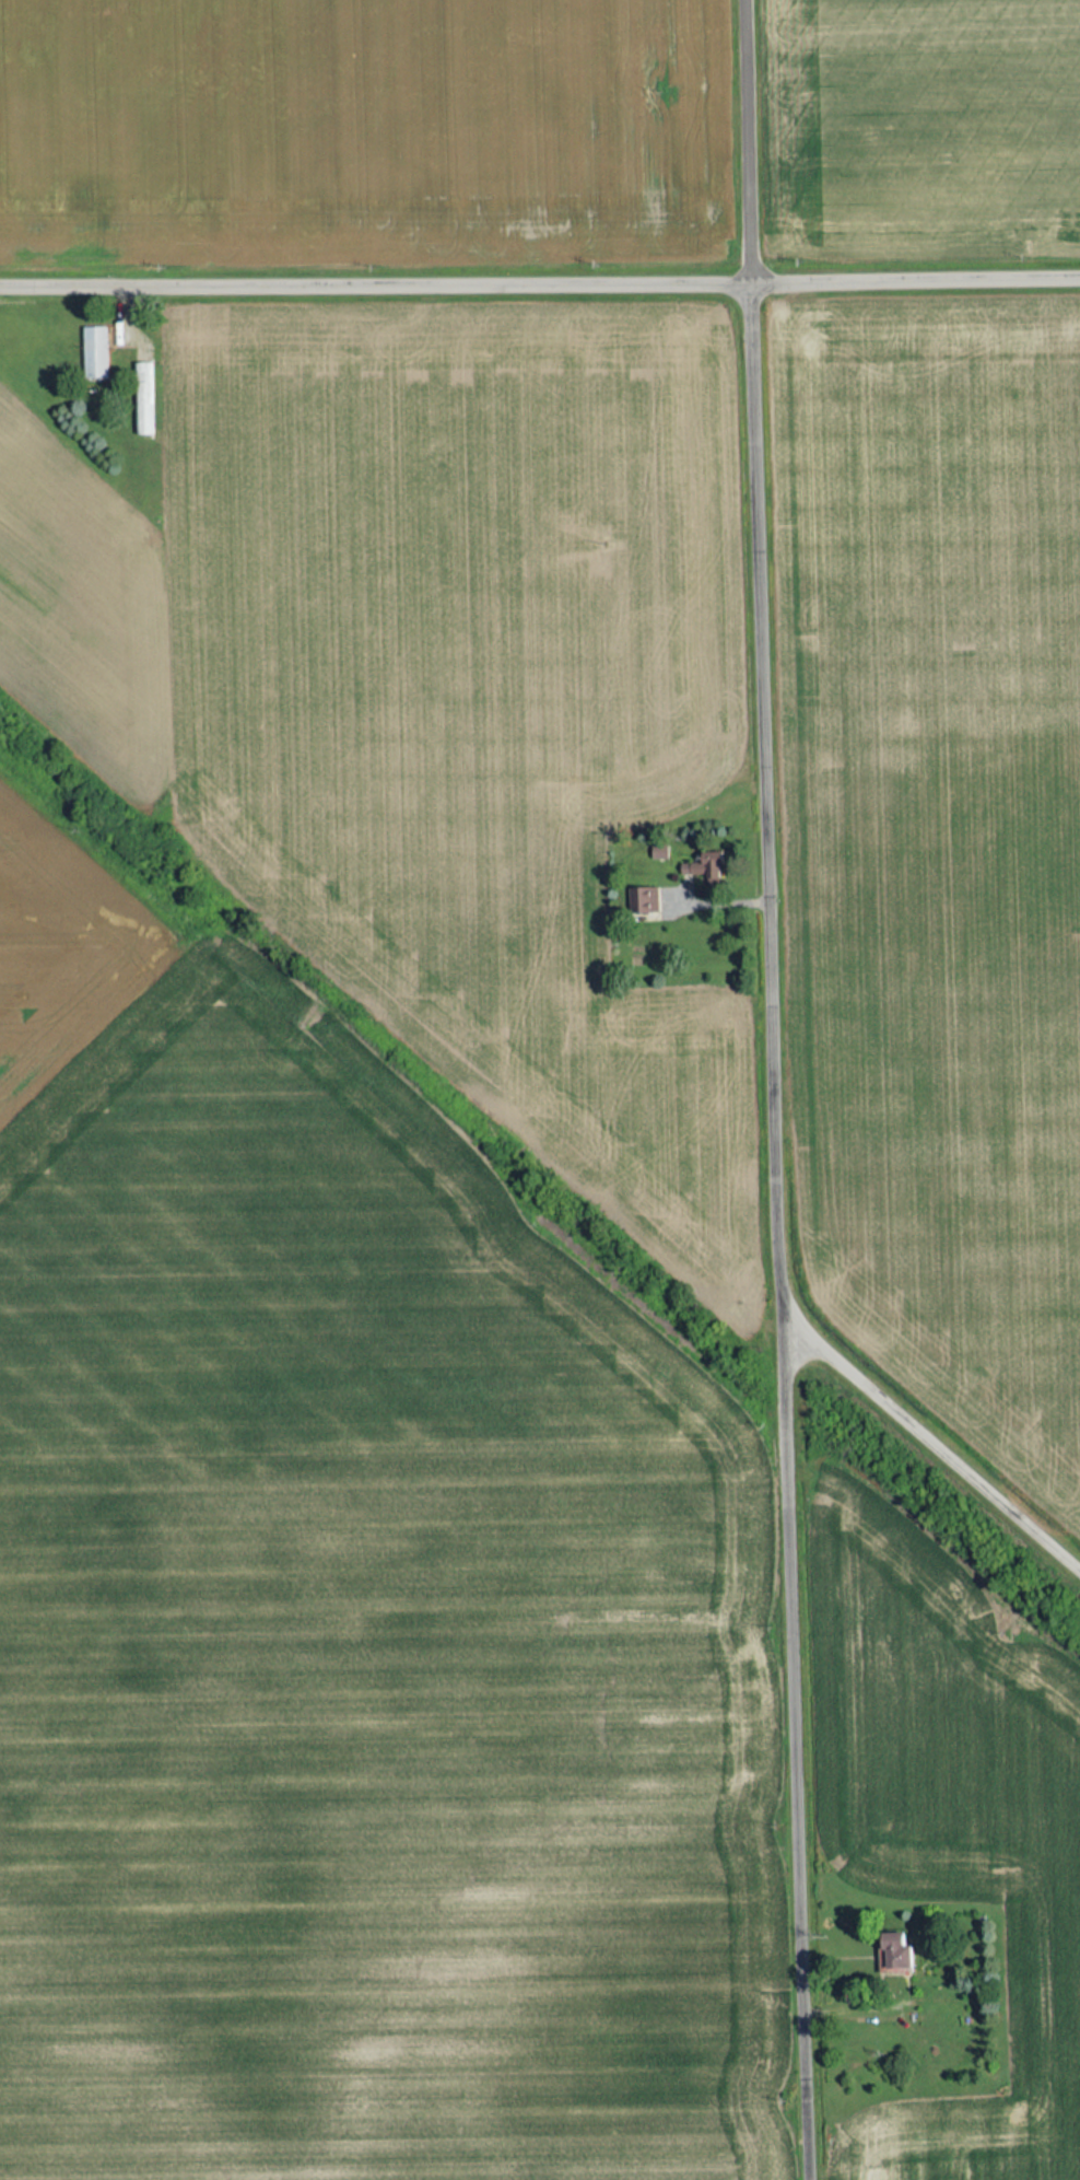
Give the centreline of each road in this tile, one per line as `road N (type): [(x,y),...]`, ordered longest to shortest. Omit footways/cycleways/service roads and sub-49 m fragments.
road 1 (residential): [(747,0),(809,2179)]
road 2 (residential): [(0,279),(1079,267)]
road 3 (residential): [(1079,1564),(872,1383),(789,1326)]

